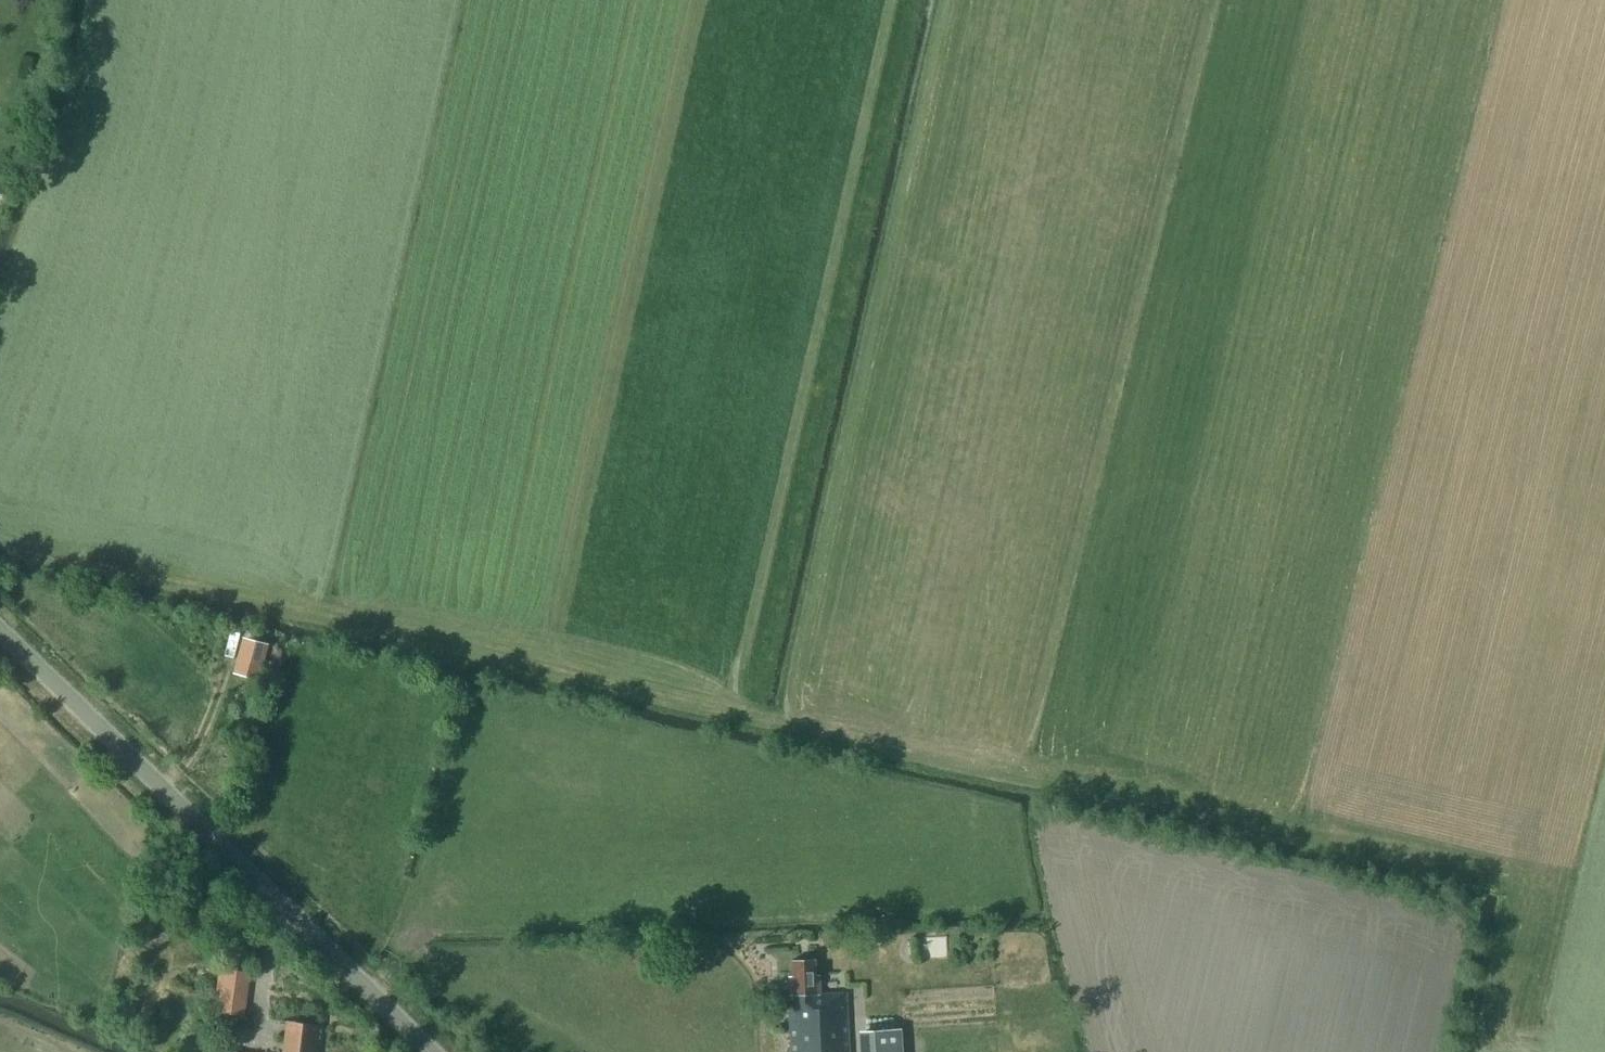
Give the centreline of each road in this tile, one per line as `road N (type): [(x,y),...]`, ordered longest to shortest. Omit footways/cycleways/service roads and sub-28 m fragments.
road 1 (unclassified): [(433,1051),(0,632)]

